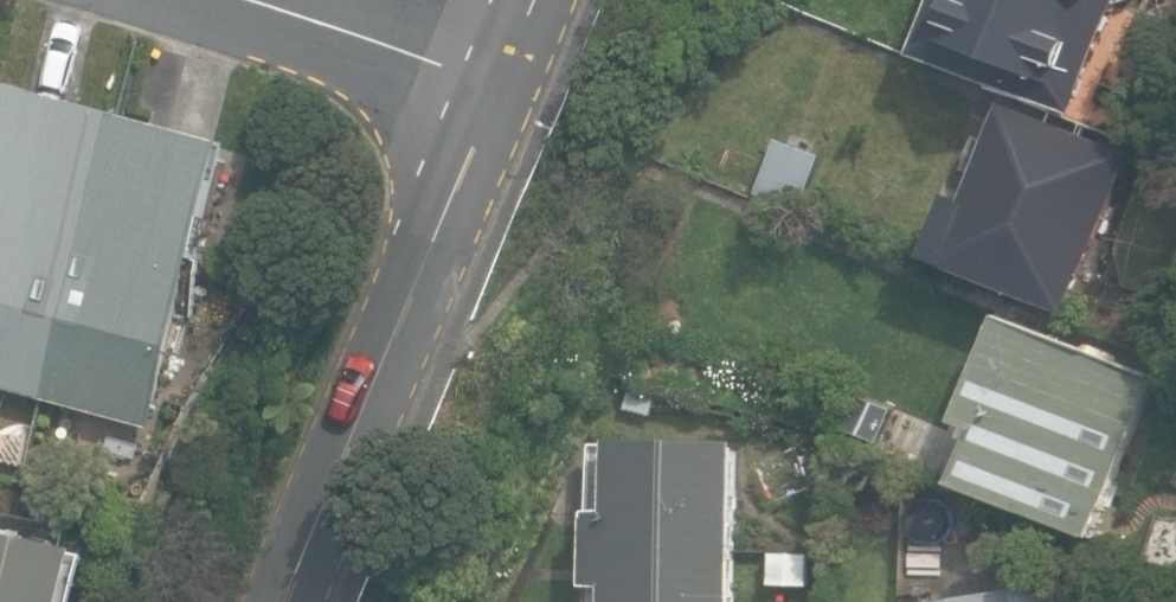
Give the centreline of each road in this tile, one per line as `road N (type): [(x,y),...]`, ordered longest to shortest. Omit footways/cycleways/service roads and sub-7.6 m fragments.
road 1 (residential): [(499,82),(296,601)]
road 2 (residential): [(499,82),(242,0)]

